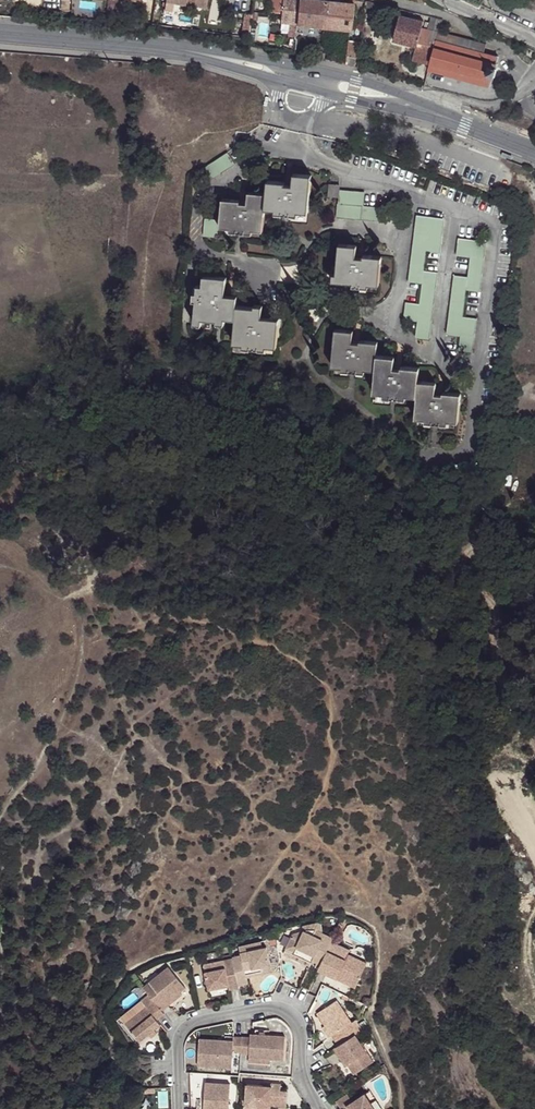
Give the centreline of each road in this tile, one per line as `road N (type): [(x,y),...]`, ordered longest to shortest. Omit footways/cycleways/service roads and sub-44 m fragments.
road 1 (residential): [(320,1108),(305,1083),(300,1018),(286,1007),(190,1022),(177,1048)]
road 2 (secondary): [(185,51),(352,100),(399,99)]
road 3 (secondary): [(399,99),(254,56),(185,51)]
road 4 (secondary): [(0,33),(185,51)]
road 5 (secondary): [(411,105),(534,152)]
road 6 (residential): [(411,105),(444,99),(495,106),(534,82)]

